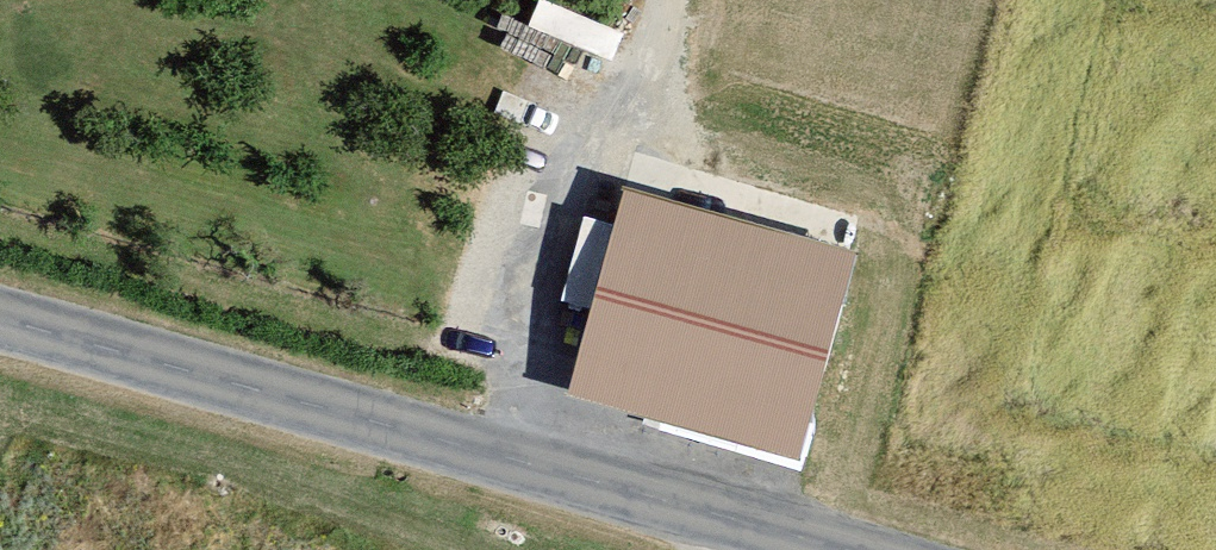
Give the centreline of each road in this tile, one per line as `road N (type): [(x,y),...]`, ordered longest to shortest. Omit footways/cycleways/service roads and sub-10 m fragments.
road 1 (tertiary): [(0,319),(783,549)]
road 2 (track): [(492,464),(614,103),(643,82),(651,0)]

